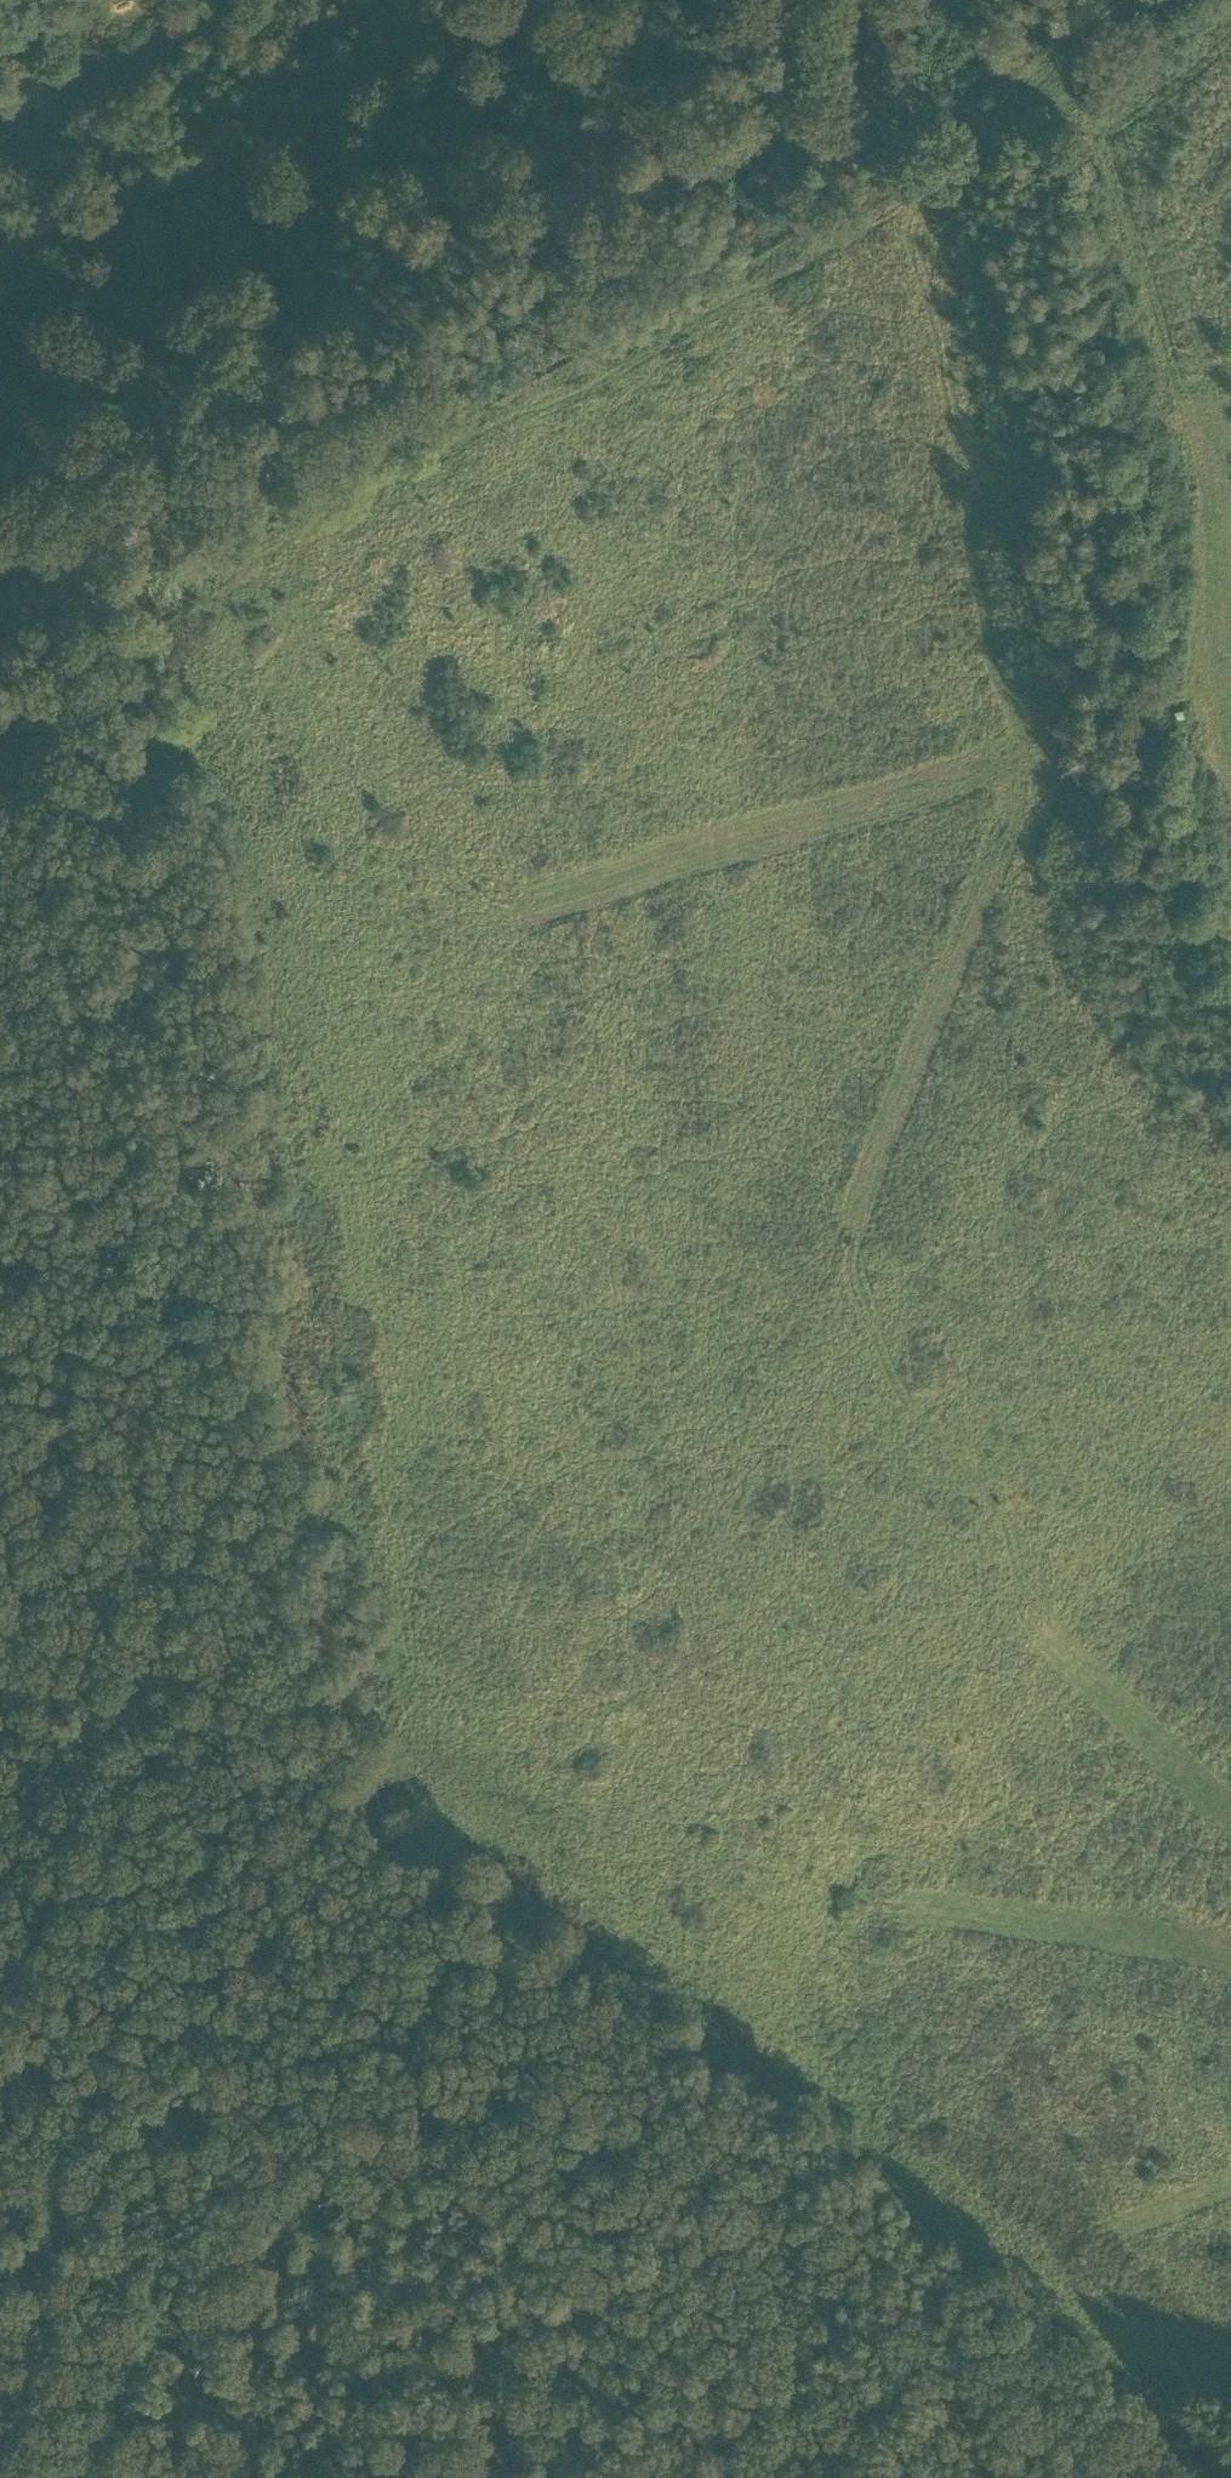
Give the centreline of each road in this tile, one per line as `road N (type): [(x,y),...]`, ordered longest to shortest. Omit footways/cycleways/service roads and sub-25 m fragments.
road 1 (track): [(0,260),(280,120),(462,0)]
road 2 (track): [(994,140),(1164,0)]

